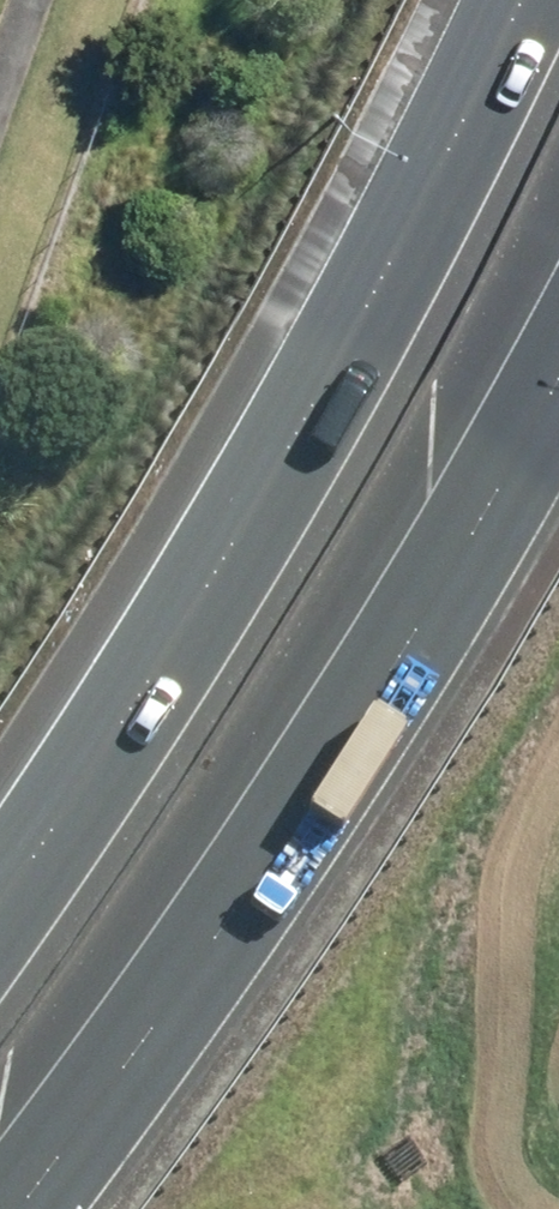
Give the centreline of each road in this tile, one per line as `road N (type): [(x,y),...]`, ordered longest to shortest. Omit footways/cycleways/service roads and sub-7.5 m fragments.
road 1 (motorway): [(0,883),(106,732),(367,315),(513,0)]
road 2 (motorway): [(558,448),(263,902),(44,1208)]

